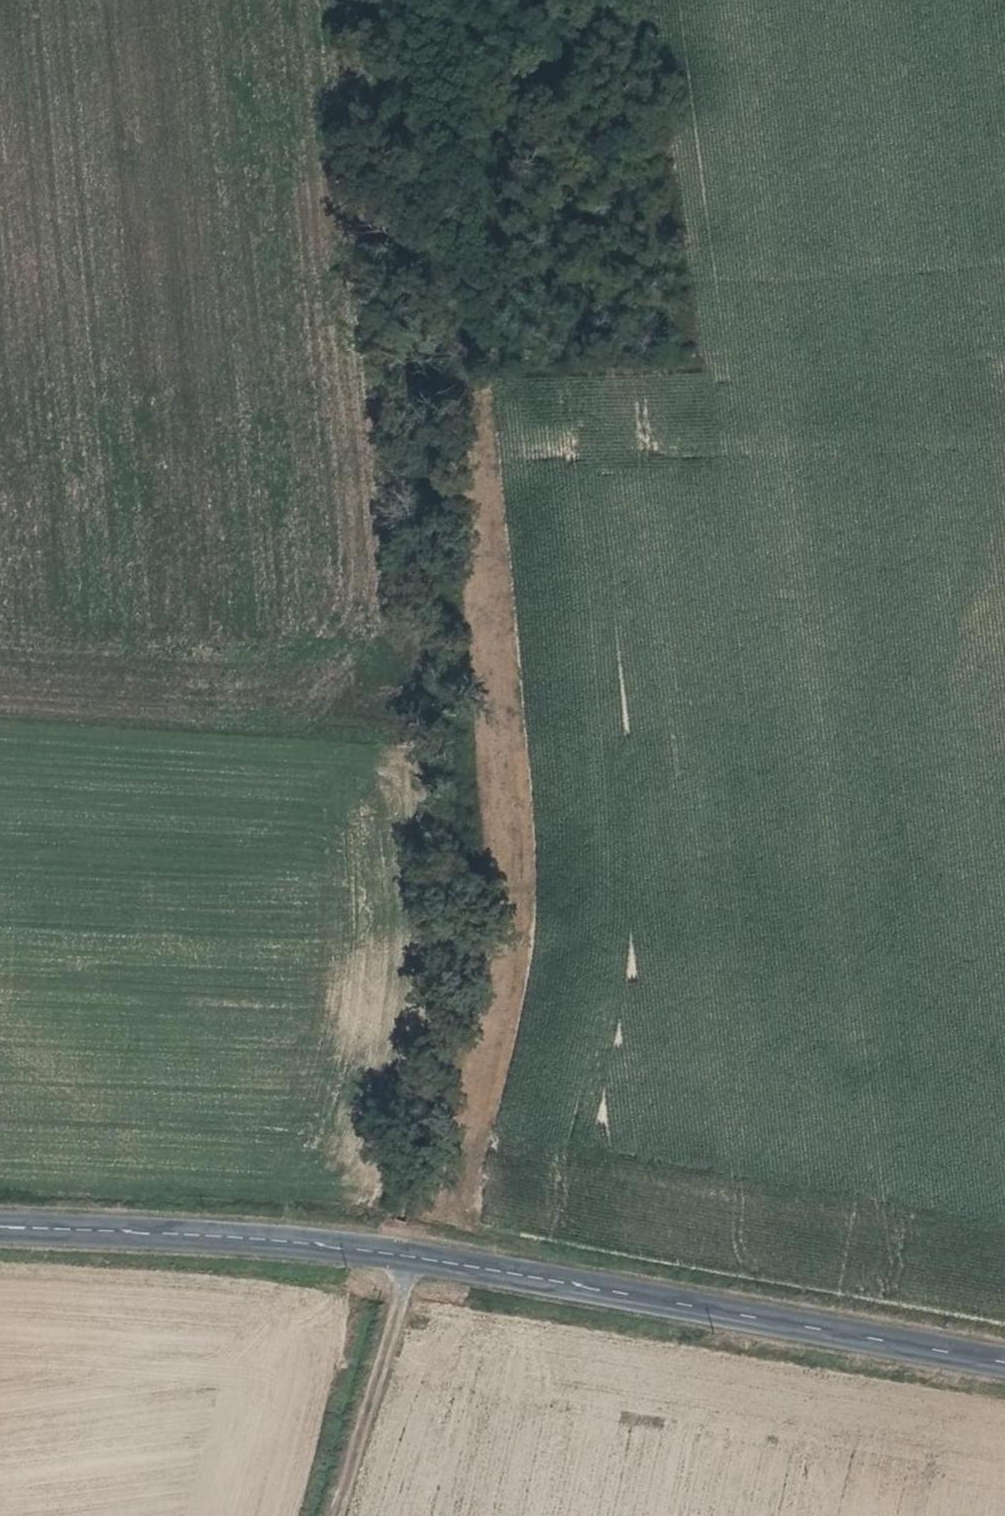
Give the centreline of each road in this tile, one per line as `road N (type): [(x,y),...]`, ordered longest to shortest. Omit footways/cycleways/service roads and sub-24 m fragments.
road 1 (secondary): [(0,1230),(387,1246),(1004,1355)]

